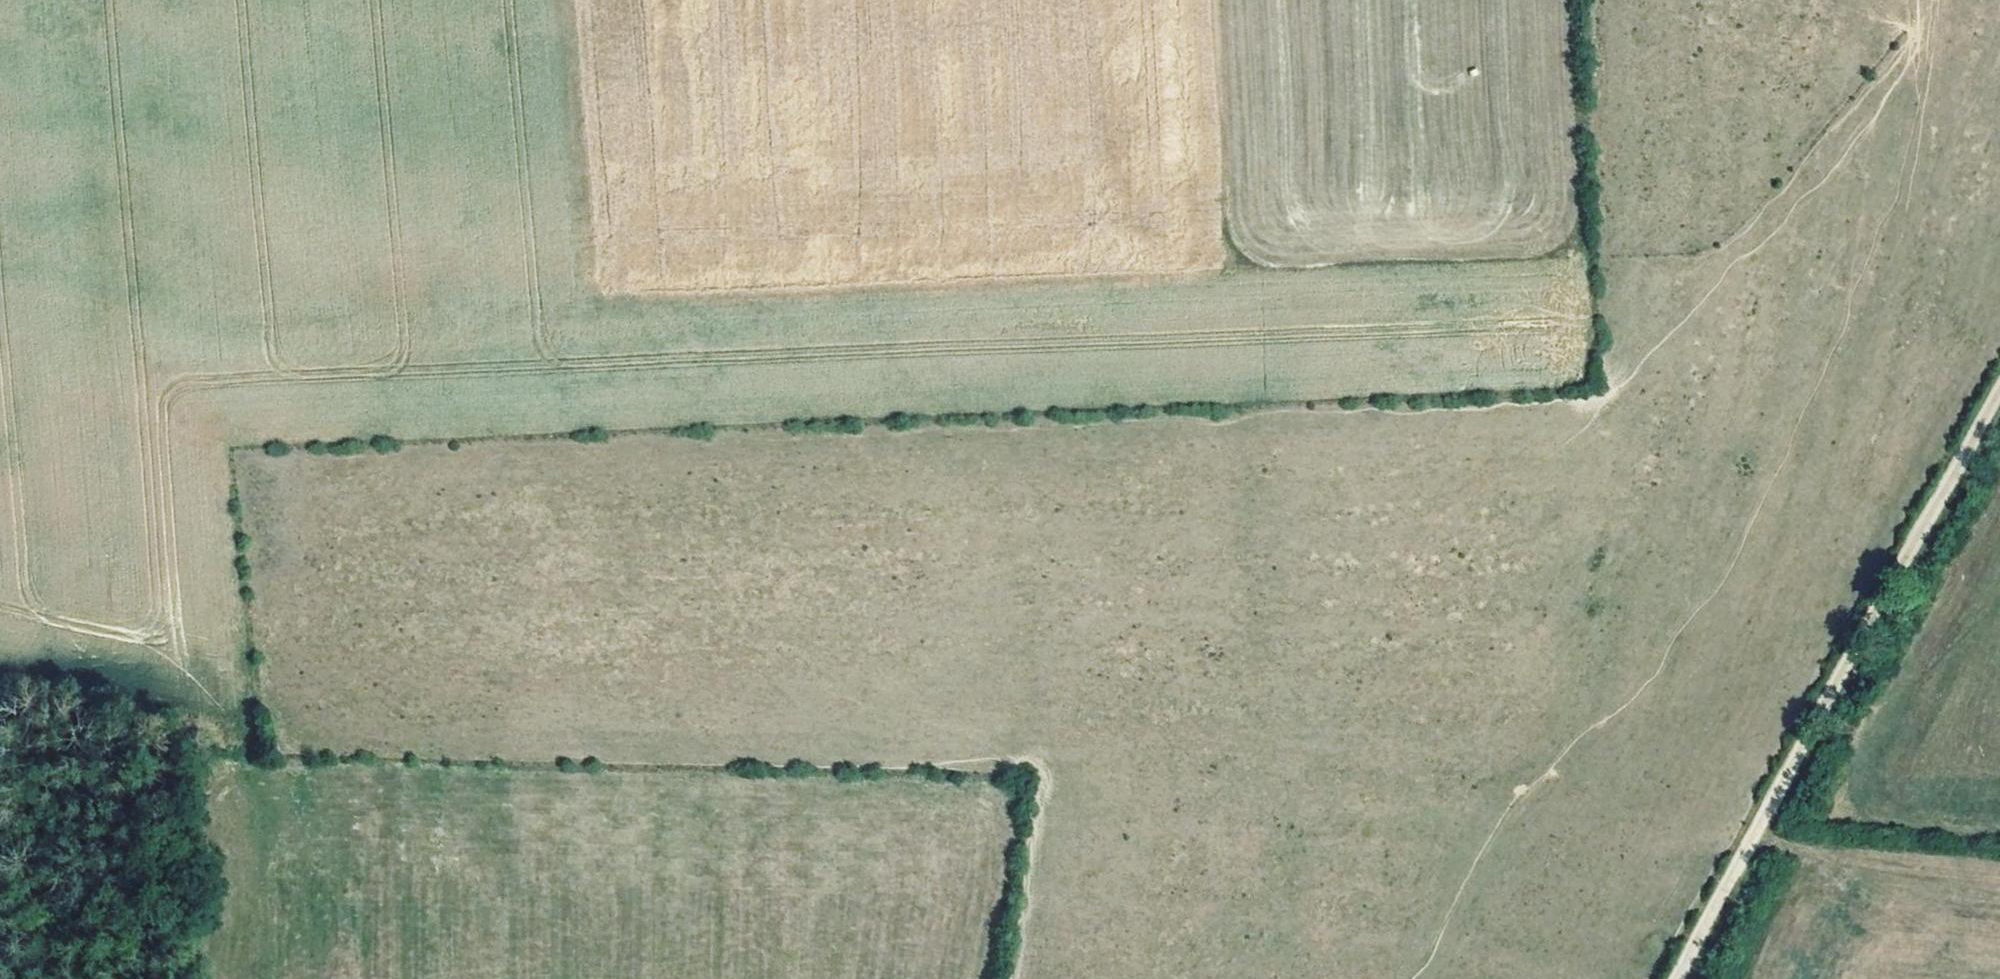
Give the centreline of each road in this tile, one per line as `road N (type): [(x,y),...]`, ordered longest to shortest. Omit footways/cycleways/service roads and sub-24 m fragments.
road 1 (track): [(1674,978),(1999,392)]

